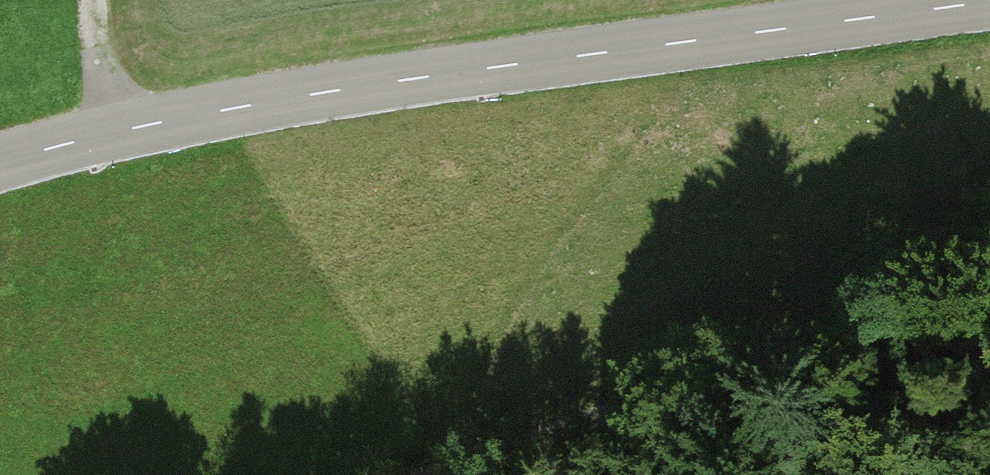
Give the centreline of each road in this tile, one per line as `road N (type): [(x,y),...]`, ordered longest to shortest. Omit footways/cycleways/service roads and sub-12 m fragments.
road 1 (tertiary): [(0,164),(97,134),(318,93),(989,3)]
road 2 (track): [(300,474),(989,259)]
road 3 (track): [(98,0),(97,134)]

